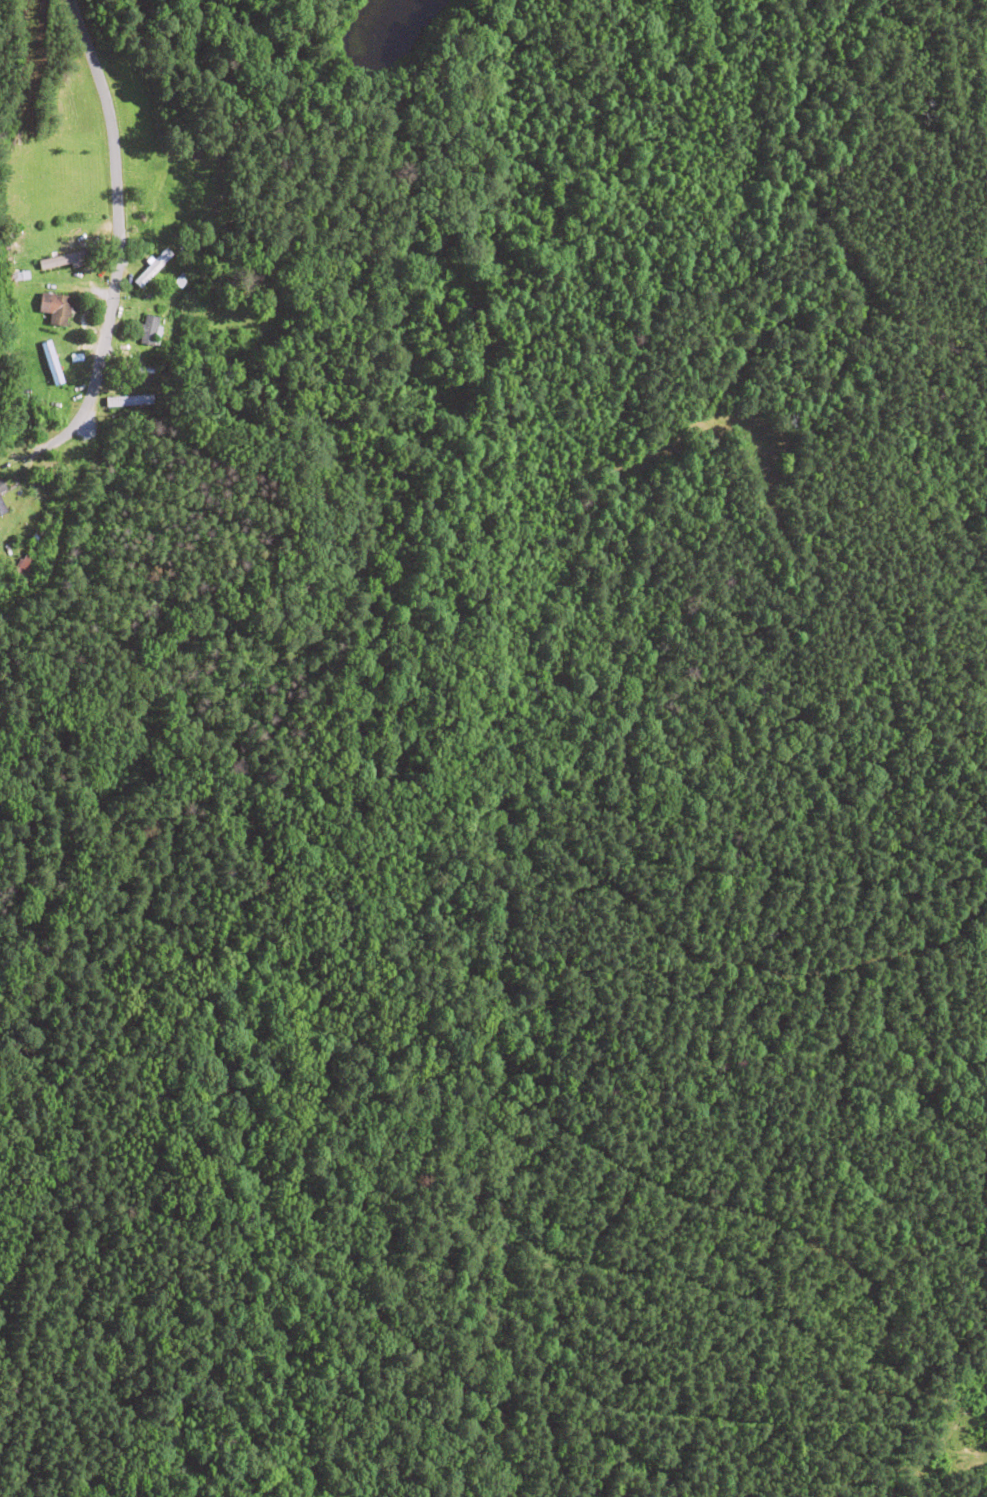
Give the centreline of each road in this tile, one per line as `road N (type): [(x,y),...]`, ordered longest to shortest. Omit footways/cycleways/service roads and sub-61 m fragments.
road 1 (residential): [(55,465),(101,364),(90,96),(75,91),(62,0)]

